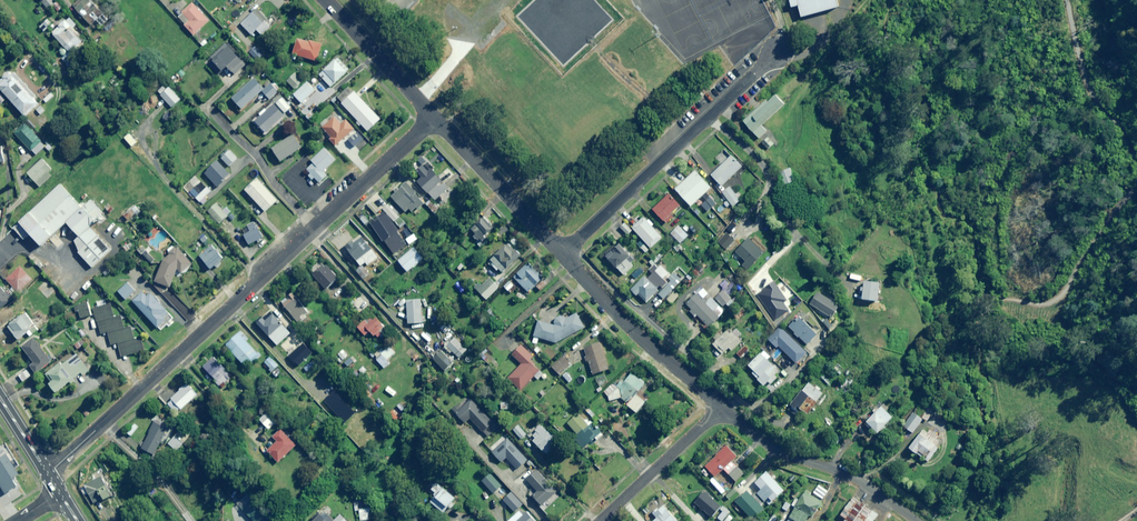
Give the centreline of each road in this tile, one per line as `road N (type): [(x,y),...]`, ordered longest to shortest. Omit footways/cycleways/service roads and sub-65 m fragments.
road 1 (residential): [(48,475),(314,226)]
road 2 (residential): [(561,256),(775,55)]
road 3 (residential): [(723,407),(757,434),(840,467),(918,520)]
road 4 (residential): [(561,256),(632,331),(723,407)]
road 5 (residential): [(435,115),(561,256)]
road 6 (residential): [(723,407),(601,520)]
road 7 (residential): [(314,226),(435,115)]
road 8 (residential): [(327,0),(435,115)]
road 9 (residential): [(314,226),(214,113)]

